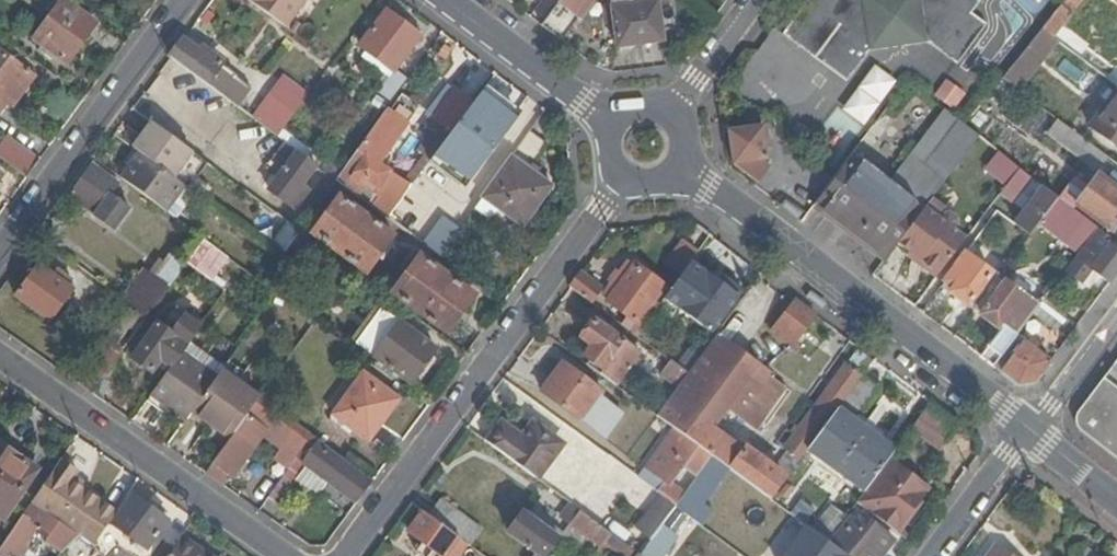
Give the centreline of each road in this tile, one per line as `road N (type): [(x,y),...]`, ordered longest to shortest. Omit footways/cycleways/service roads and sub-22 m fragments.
road 1 (residential): [(346,555),(625,173)]
road 2 (residential): [(1031,430),(677,160)]
road 3 (residential): [(281,555),(0,356)]
road 4 (residential): [(0,252),(185,0)]
road 5 (residential): [(618,120),(451,0)]
road 6 (residential): [(936,555),(1031,430)]
road 7 (residential): [(754,0),(672,120)]
road 8 (residential): [(1031,430),(1116,313)]

